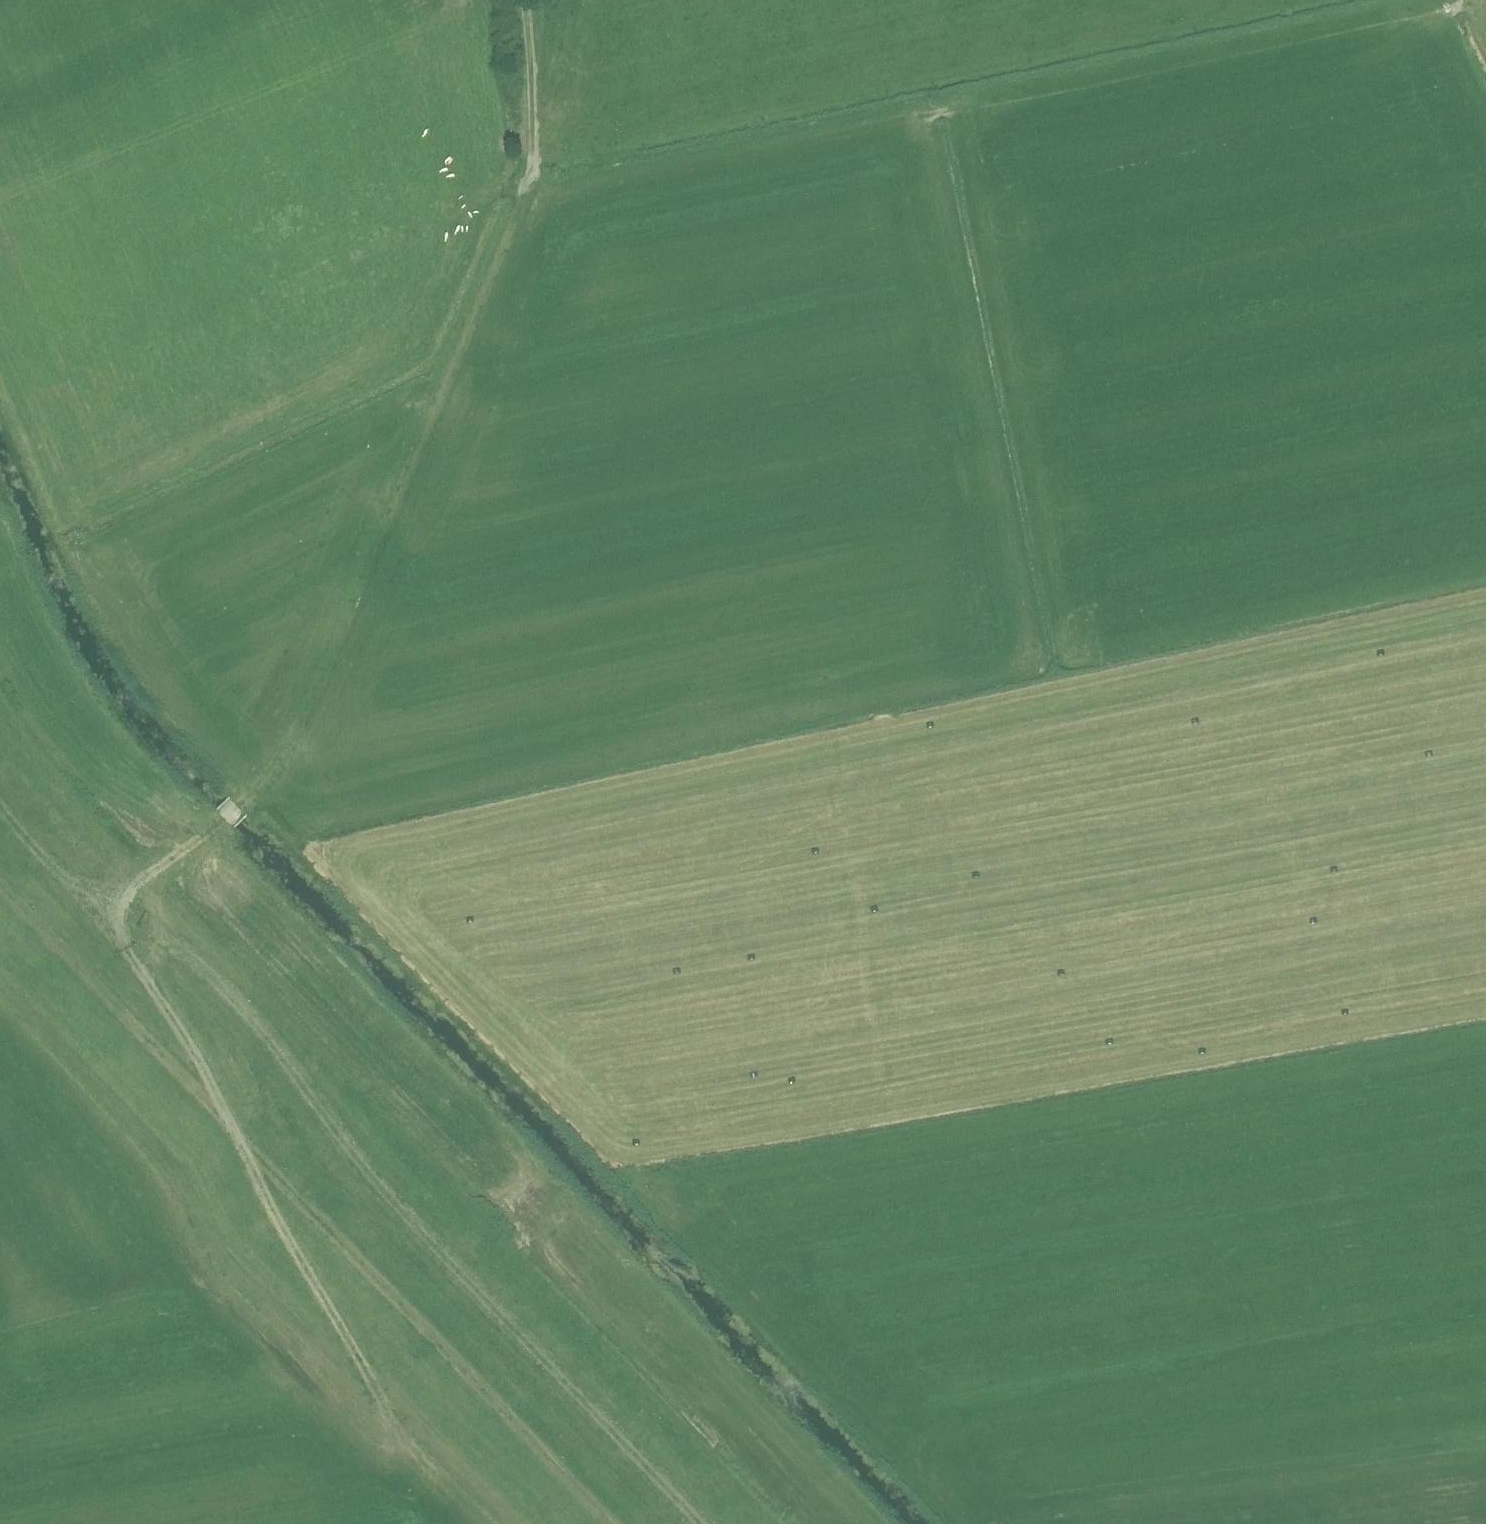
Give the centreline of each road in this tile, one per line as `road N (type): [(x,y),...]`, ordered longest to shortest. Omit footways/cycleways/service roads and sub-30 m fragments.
road 1 (track): [(0,808),(81,894),(168,939),(244,1010),(355,1164),(697,1523)]
road 2 (track): [(240,803),(296,727),(520,192),(531,132),(524,0)]
road 3 (track): [(240,803),(131,891),(117,913),(120,939),(399,1438)]

